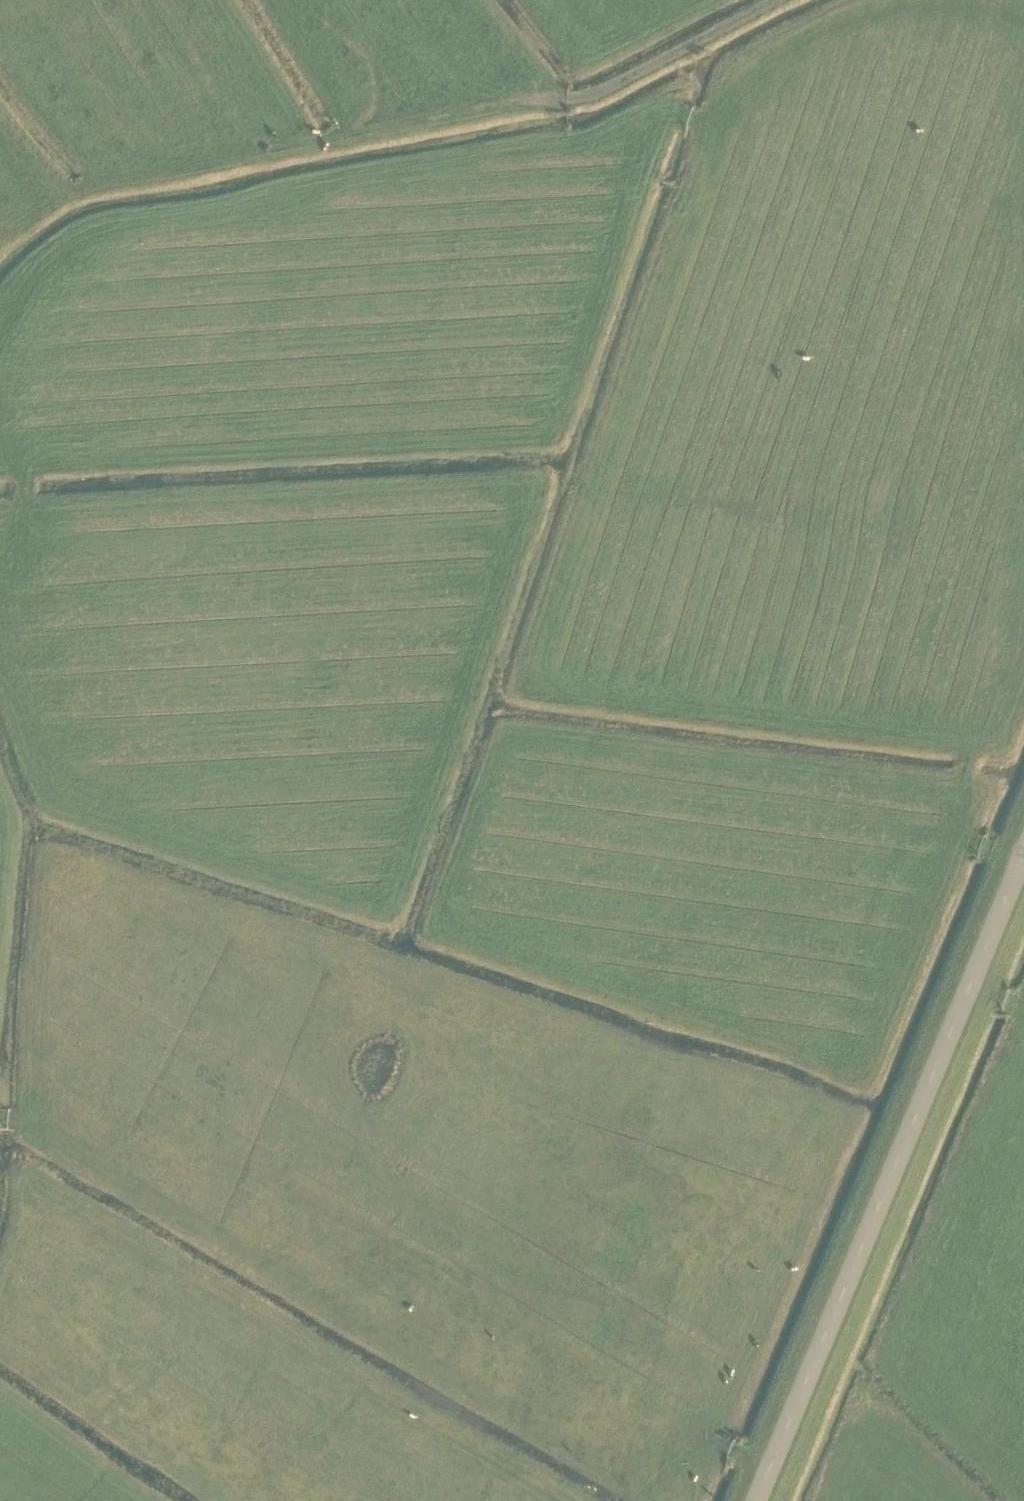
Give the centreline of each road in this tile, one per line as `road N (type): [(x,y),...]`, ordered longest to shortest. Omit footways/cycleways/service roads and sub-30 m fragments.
road 1 (secondary): [(757,1500),(1023,857)]
road 2 (track): [(571,102),(601,94),(782,0)]

